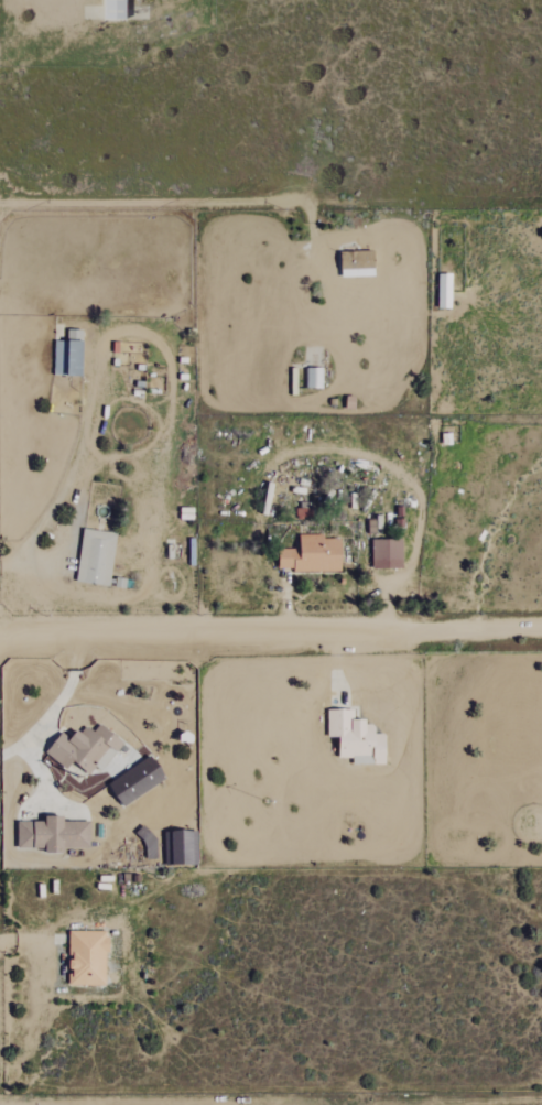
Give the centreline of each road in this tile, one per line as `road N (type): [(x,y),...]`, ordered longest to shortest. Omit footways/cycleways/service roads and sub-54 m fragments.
road 1 (residential): [(541,629),(0,638)]
road 2 (track): [(408,204),(0,203)]

